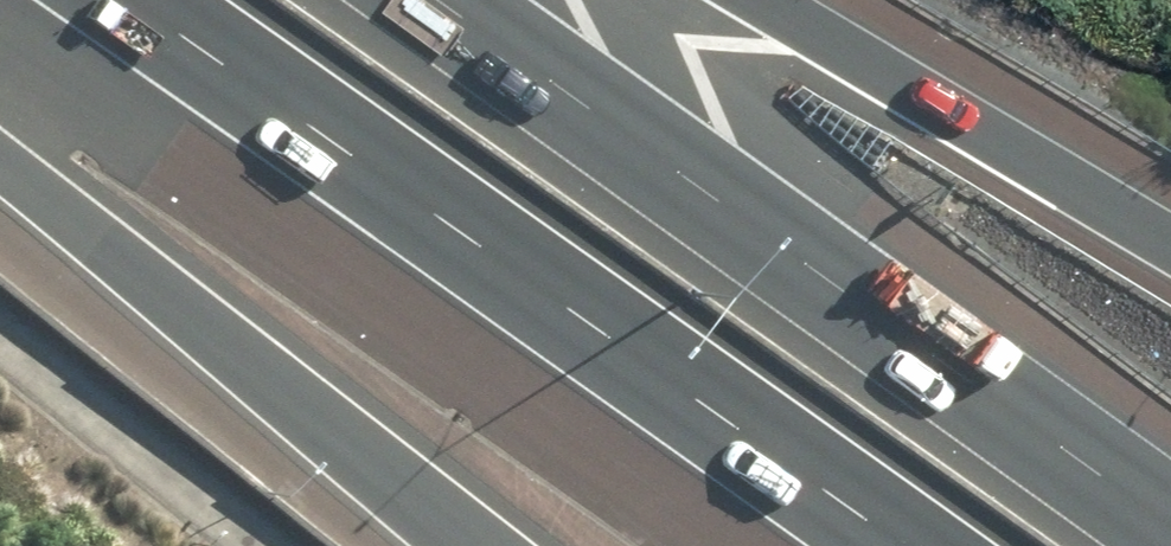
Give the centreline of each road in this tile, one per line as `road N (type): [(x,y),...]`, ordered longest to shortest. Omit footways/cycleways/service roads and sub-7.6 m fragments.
road 1 (motorway): [(937,545),(181,0)]
road 2 (motorway): [(471,0),(1170,500)]
road 3 (motorway): [(459,545),(0,165)]
road 4 (motorway): [(769,0),(1170,238)]

